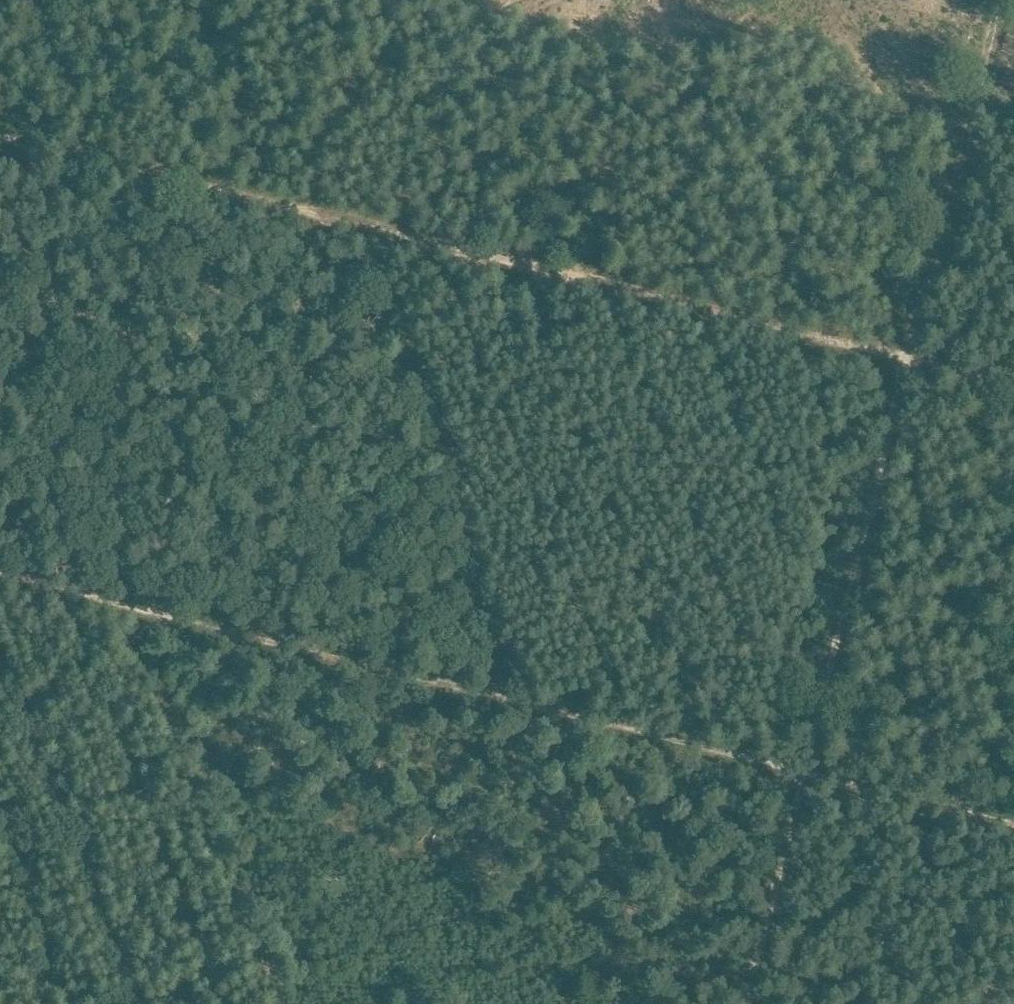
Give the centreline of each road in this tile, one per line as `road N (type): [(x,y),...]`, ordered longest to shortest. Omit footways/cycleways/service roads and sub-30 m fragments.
road 1 (track): [(1013,391),(0,139)]
road 2 (track): [(0,571),(1013,815)]
road 3 (track): [(998,0),(803,762),(794,866),(757,1003)]

